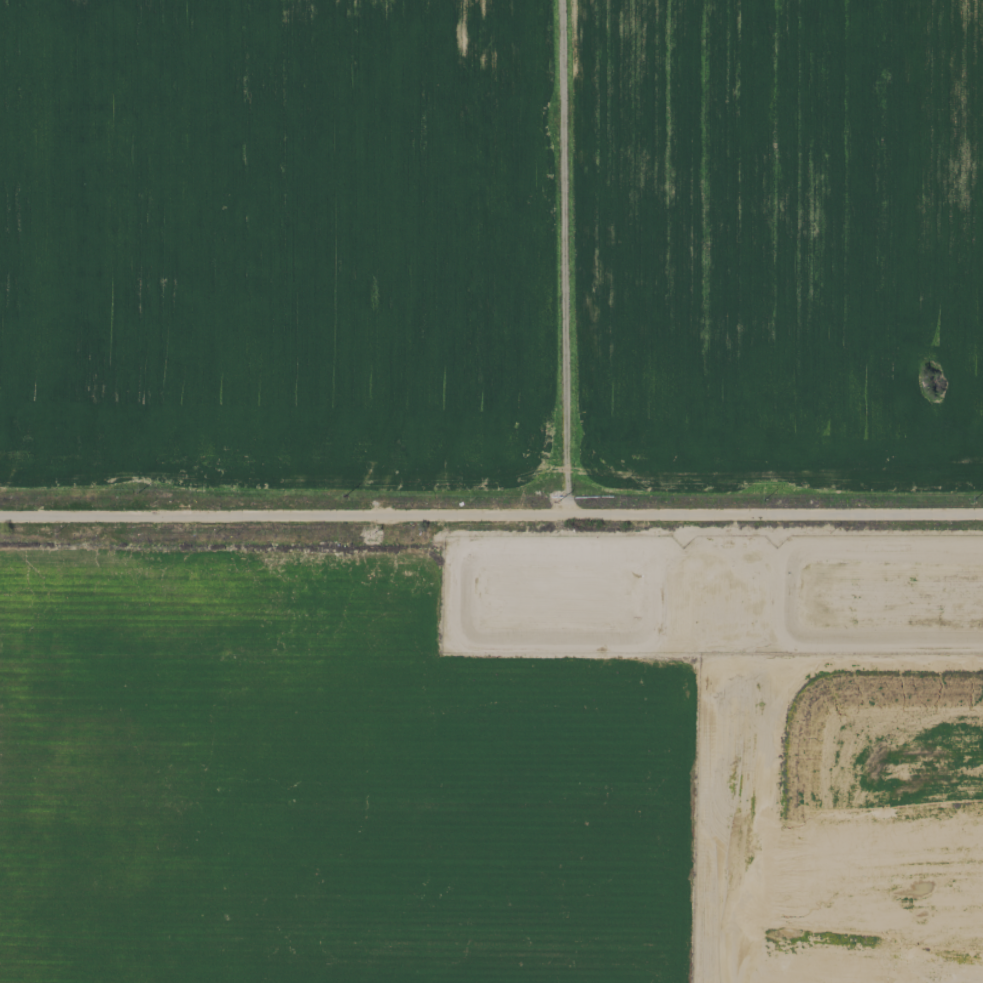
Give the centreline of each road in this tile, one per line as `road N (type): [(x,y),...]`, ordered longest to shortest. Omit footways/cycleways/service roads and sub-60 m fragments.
road 1 (residential): [(0,514),(982,514)]
road 2 (residential): [(566,510),(560,0)]

